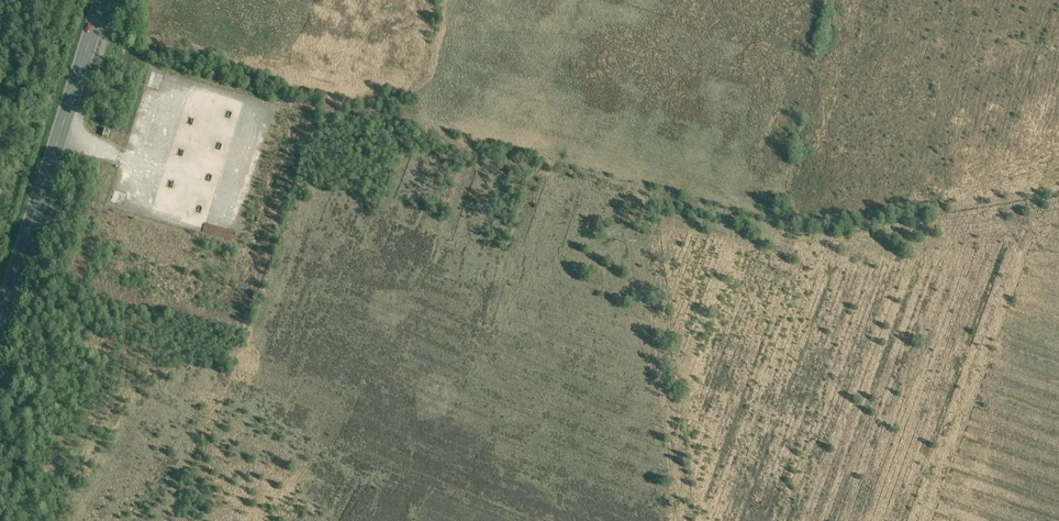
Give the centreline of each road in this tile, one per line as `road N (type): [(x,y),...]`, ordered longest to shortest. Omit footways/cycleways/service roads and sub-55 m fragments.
road 1 (primary): [(0,293),(92,0)]

